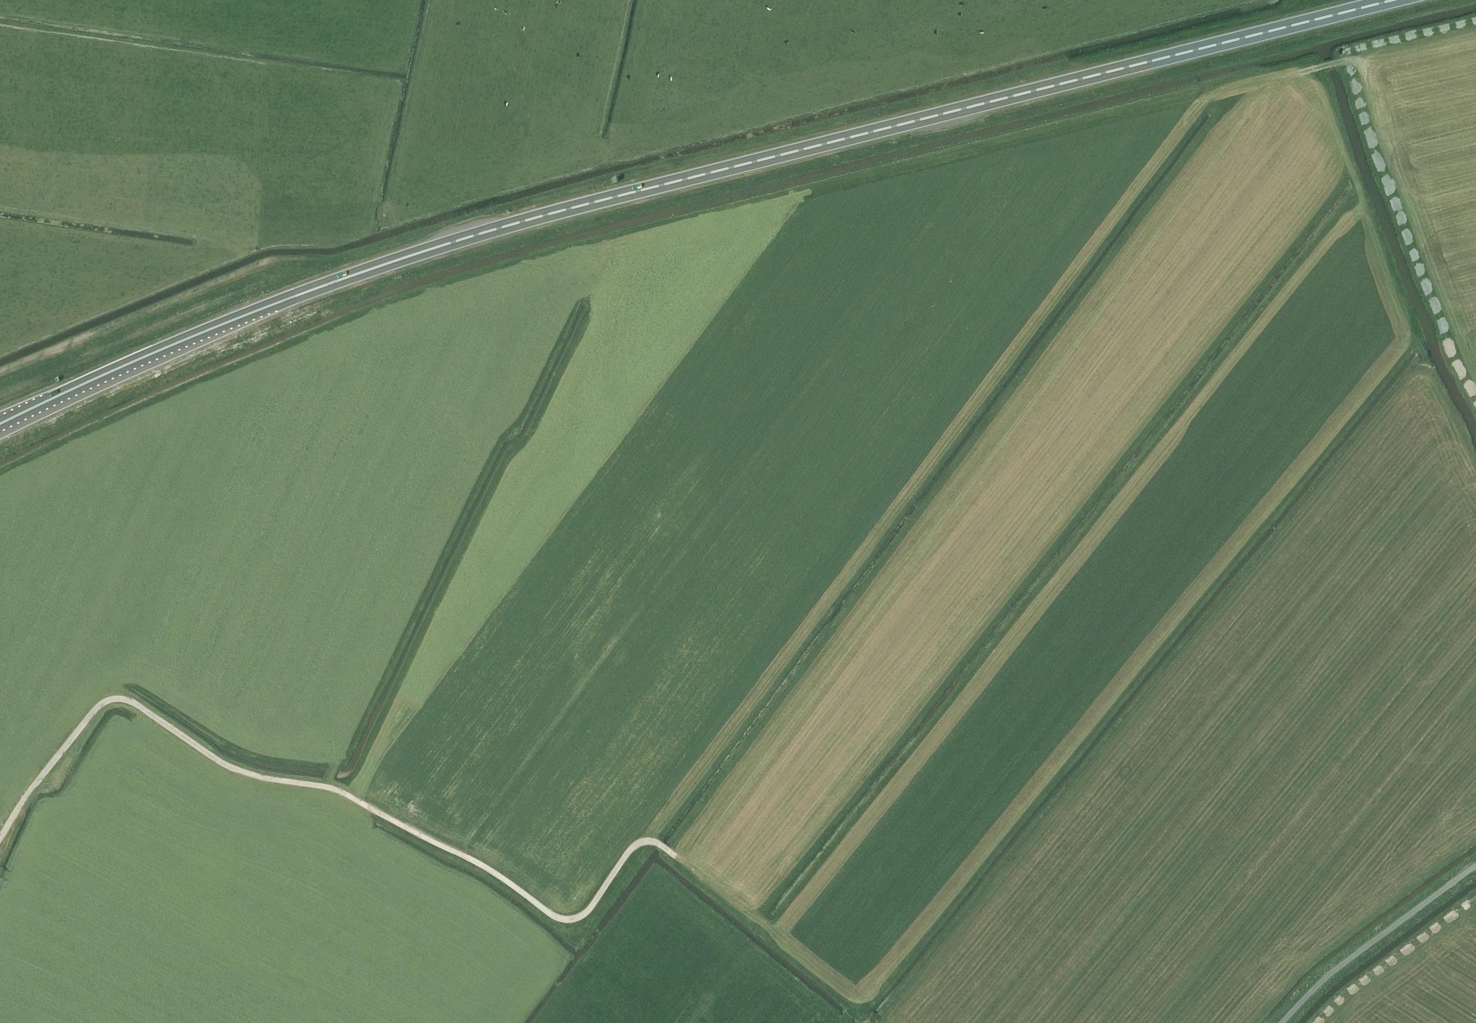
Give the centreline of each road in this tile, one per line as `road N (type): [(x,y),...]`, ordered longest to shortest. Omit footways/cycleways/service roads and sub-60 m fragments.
road 1 (trunk): [(0,424),(273,304),(473,236),(1388,0)]
road 2 (unclassified): [(1286,1022),(1350,963),(1475,869)]

